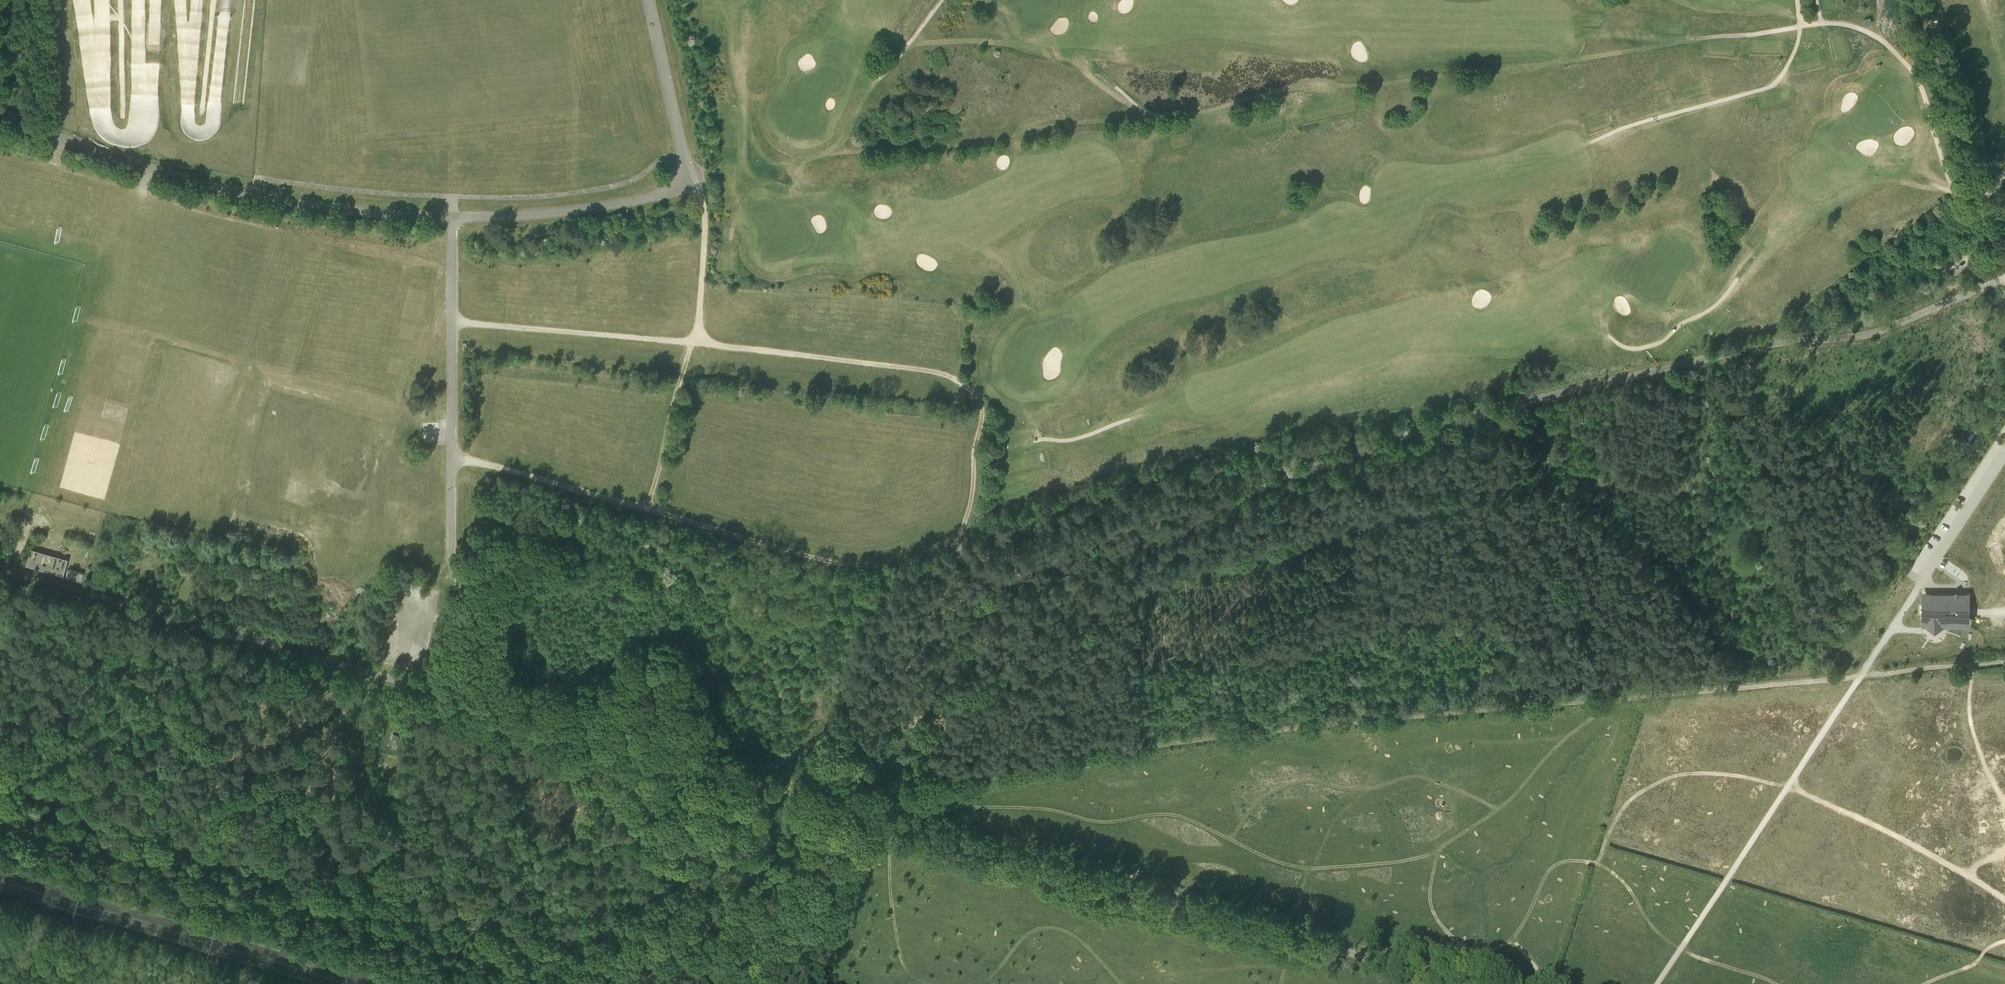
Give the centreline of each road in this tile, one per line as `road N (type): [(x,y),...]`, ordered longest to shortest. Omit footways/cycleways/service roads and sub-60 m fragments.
road 1 (unclassified): [(438,691),(747,779),(878,701),(965,600),(987,585),(1435,425),(1776,342),(1868,334),(2004,277)]
road 2 (track): [(1964,294),(1956,263),(1975,246),(1918,80),(1884,41),(1831,23),(1383,83),(1300,85),(1158,115),(1063,65),(985,43),(932,42),(903,51),(832,150),(757,172)]
road 3 (track): [(451,457),(818,559),(880,566),(957,536),(971,500),(981,417),(970,388),(932,371),(452,322)]
road 4 (track): [(876,816),(938,790),(1250,732),(1861,676)]
road 5 (track): [(0,767),(105,807),(472,913),(662,983)]
road 6 (track): [(1460,983),(876,816)]
road 7 (track): [(878,701),(917,714),(1051,654),(1104,605),(1153,575),(1380,517)]
road 8 (unclassified): [(438,691),(460,586),(450,549),(452,216)]
road 9 (unclassified): [(0,113),(248,195),(452,216)]
road 10 (unclassified): [(438,691),(0,567)]
road 11 (unclassified): [(452,216),(577,209),(664,193),(677,183),(681,145),(649,0)]
road 12 (track): [(682,177),(696,183),(703,200),(699,325),(650,509)]
road 13 (track): [(822,155),(950,147),(1042,126),(1158,115)]
road 14 (track): [(1798,0),(1799,39),(1771,86),(1587,144)]
road 15 (unclassified): [(2004,267),(1915,0)]
road 16 (track): [(1861,676),(2004,662)]

